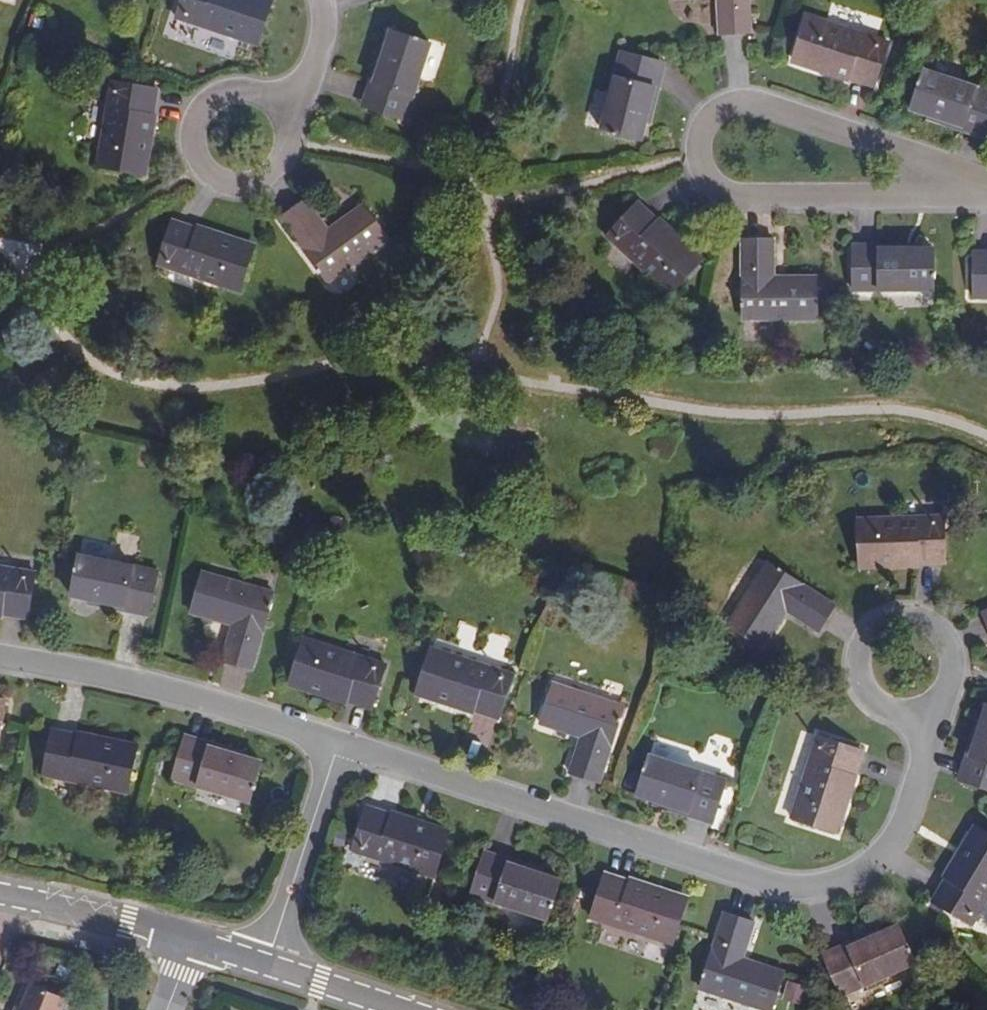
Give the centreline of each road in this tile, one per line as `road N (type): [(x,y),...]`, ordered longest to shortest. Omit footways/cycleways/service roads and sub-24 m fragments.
road 1 (residential): [(341,746),(778,887),(822,887),(861,869),(892,841),(919,760),(918,715)]
road 2 (residential): [(986,182),(749,100),(719,105),(696,141),(710,184),(734,197)]
road 3 (residential): [(341,746),(151,684),(0,659)]
road 4 (residential): [(286,118),(263,95),(229,91),(201,108),(192,156),(211,181),(256,188),(281,170),(290,129)]
road 5 (residential): [(734,197),(986,193)]
road 6 (residential): [(341,746),(266,967)]
road 7 (residential): [(918,715),(953,687),(951,639),(908,614),(864,637)]
road 8 (residential): [(5,900),(192,944)]
road 9 (residential): [(266,967),(399,1009)]
road 10 (residential): [(323,0),(322,45),(286,118)]
road 11 (residential): [(864,637),(861,686),(884,711),(918,715)]

